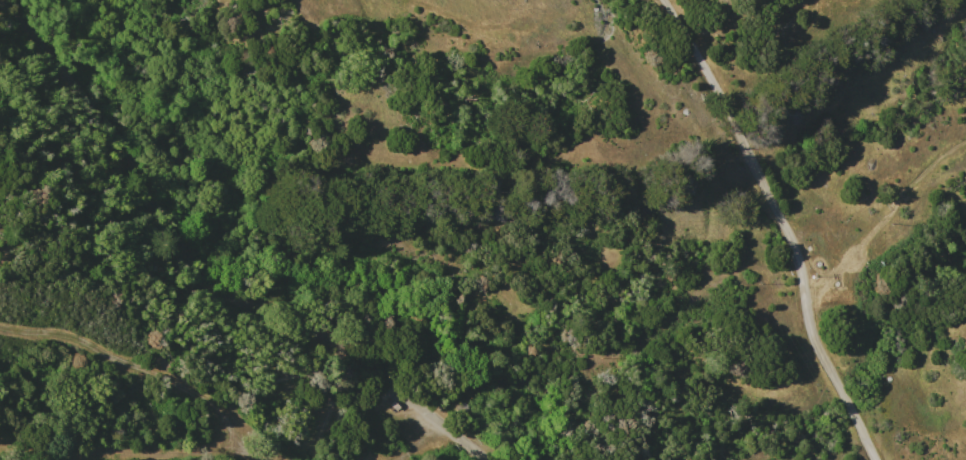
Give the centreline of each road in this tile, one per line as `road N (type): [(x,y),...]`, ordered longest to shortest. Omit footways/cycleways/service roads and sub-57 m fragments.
road 1 (track): [(877,459),(813,346),(799,261),(672,0)]
road 2 (track): [(0,318),(118,360),(181,367),(263,459)]
road 3 (track): [(805,297),(935,158),(965,139)]

